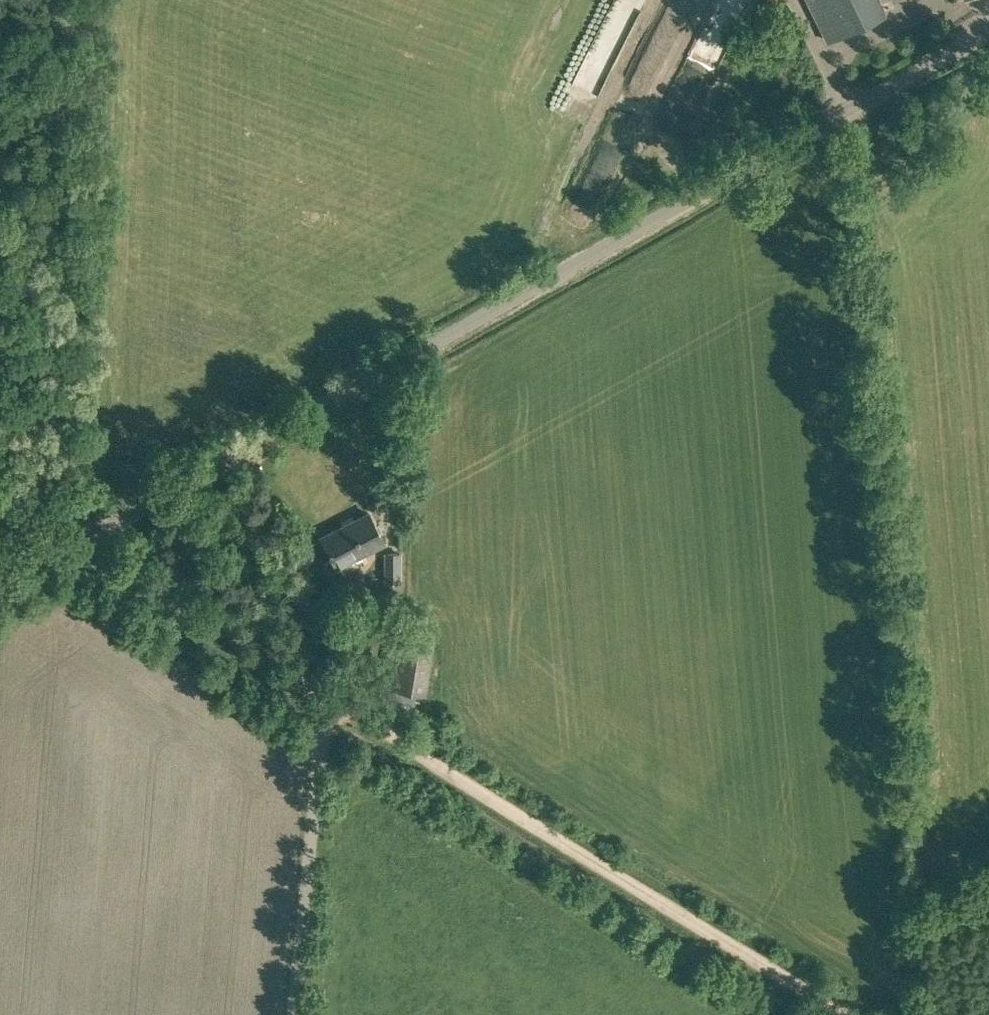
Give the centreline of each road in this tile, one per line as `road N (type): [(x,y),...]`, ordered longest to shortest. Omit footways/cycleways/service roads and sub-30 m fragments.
road 1 (unclassified): [(78,543),(988,32)]
road 2 (track): [(833,1014),(326,696)]

